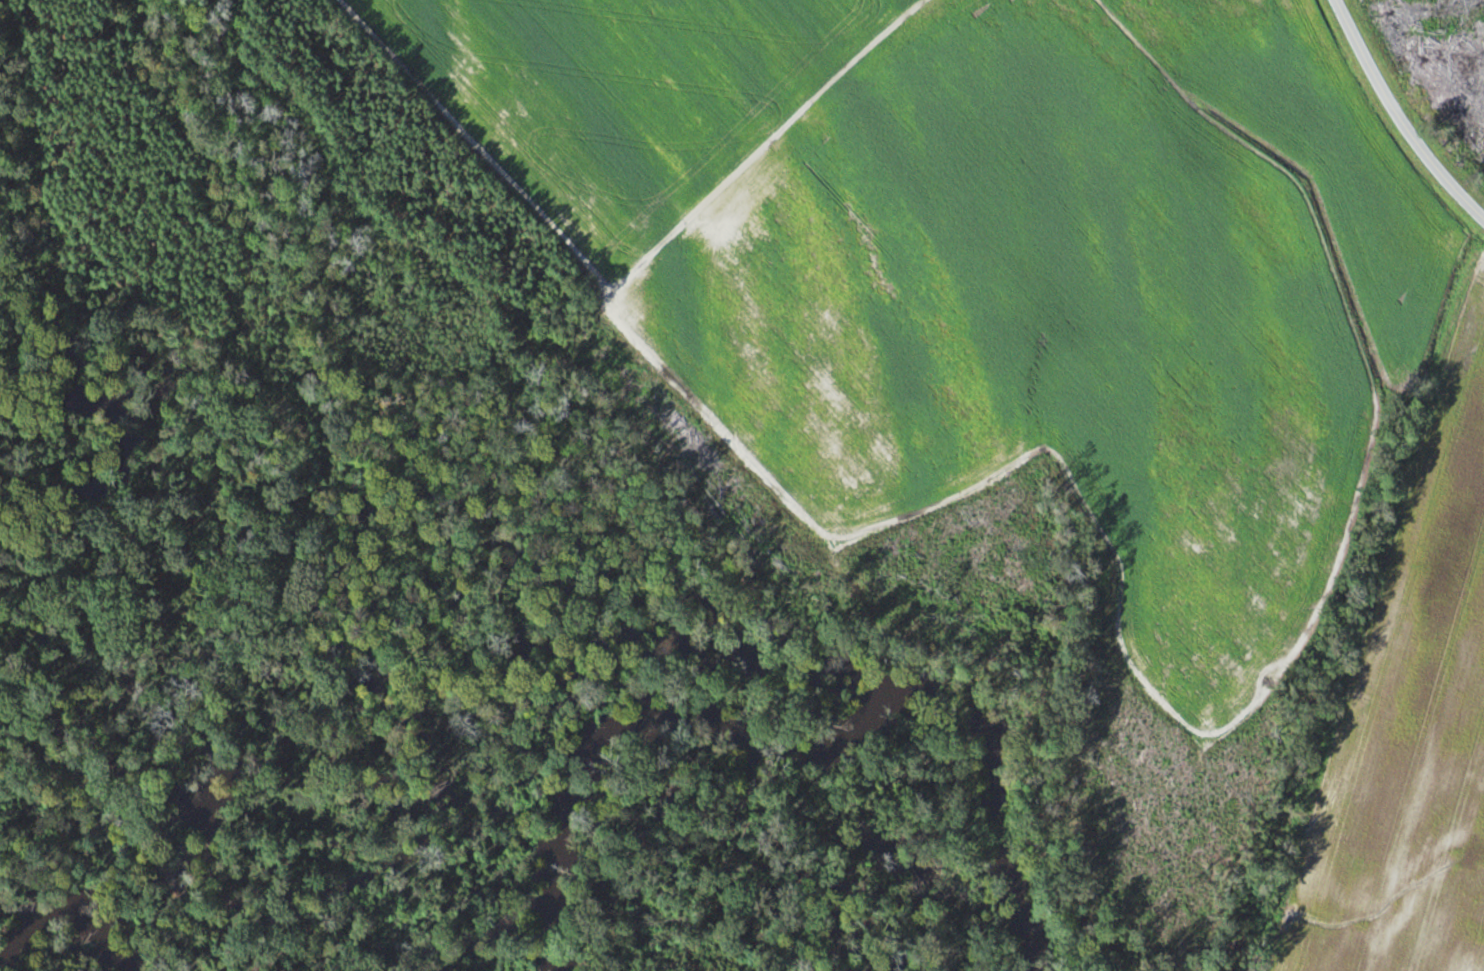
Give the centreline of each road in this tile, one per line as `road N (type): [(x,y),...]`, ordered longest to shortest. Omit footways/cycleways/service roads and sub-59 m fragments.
road 1 (residential): [(1483,219),(1440,174),(1334,0)]

